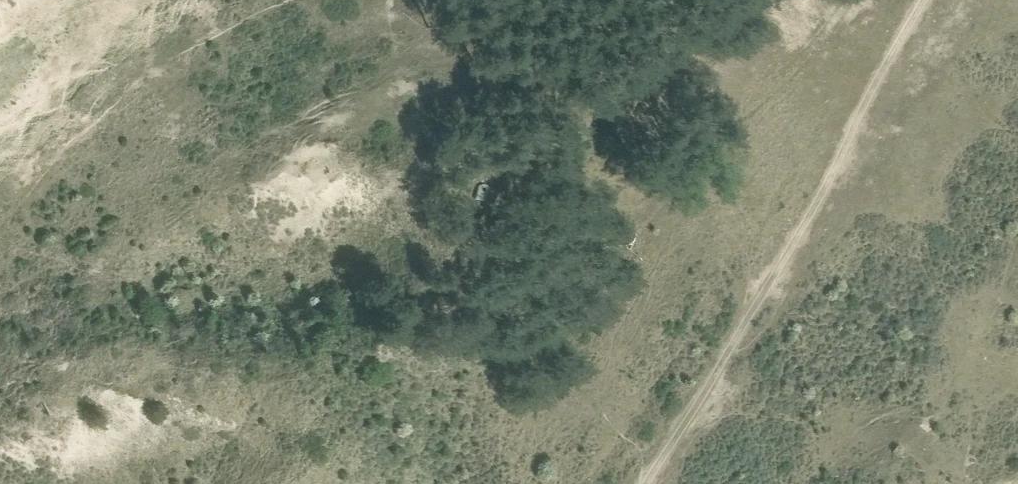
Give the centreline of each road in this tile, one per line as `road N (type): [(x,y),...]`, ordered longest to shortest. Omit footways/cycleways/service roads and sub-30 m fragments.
road 1 (track): [(641,483),(921,0)]

